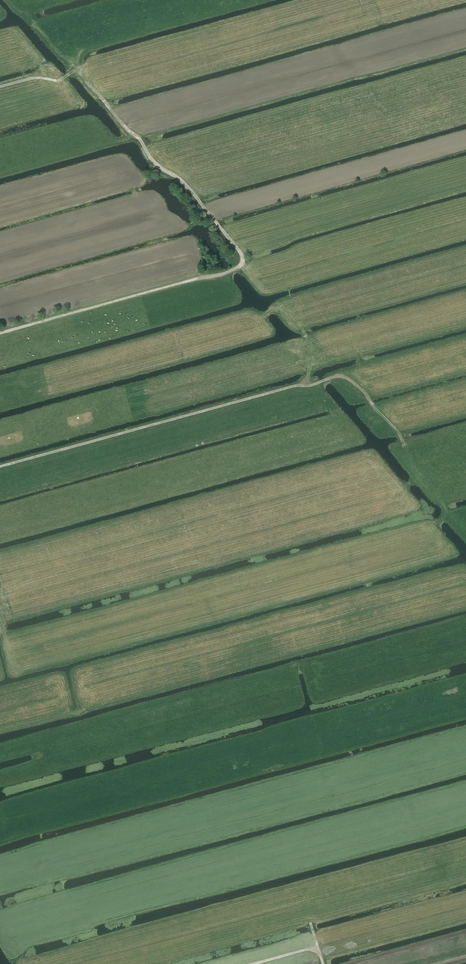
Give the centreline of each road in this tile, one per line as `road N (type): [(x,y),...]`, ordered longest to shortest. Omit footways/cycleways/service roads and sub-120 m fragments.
road 1 (track): [(0,332),(226,275),(245,259),(10,0)]
road 2 (track): [(0,466),(343,376),(401,433),(428,483)]

